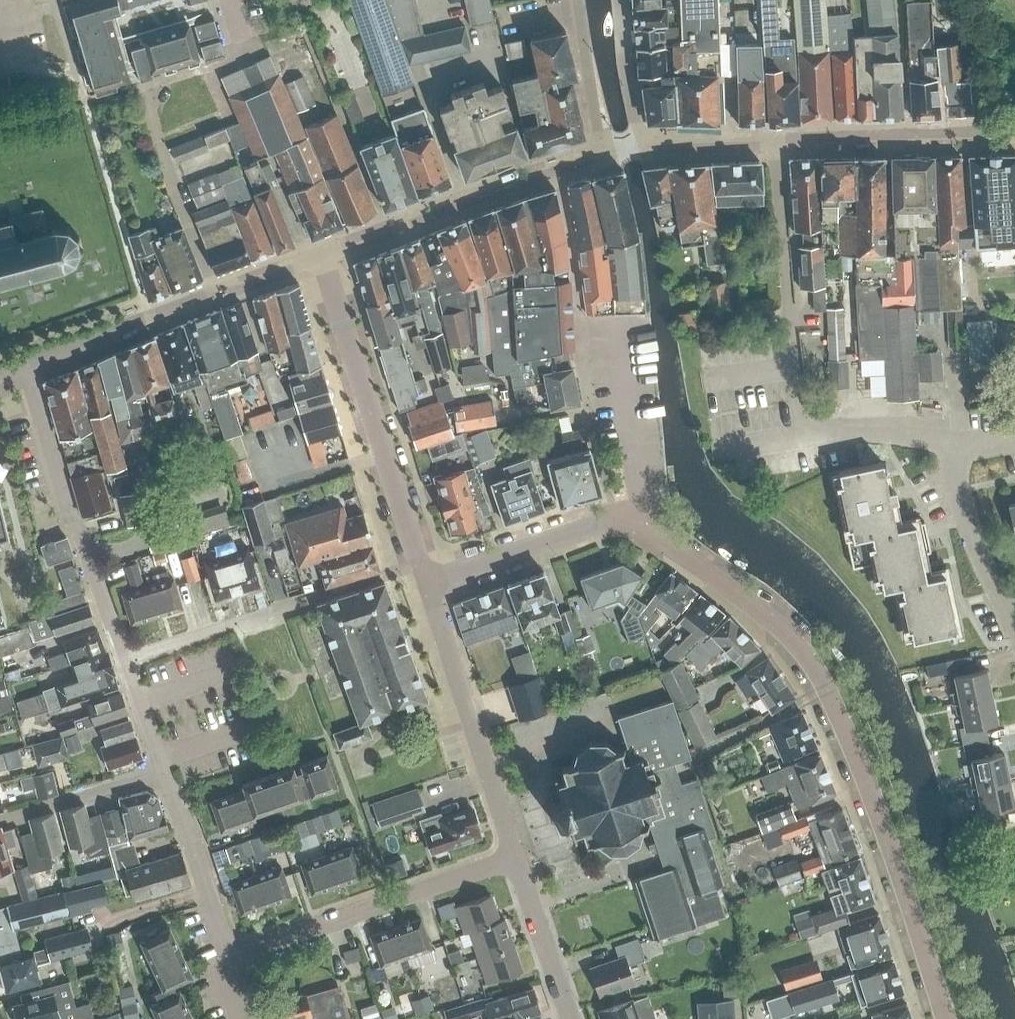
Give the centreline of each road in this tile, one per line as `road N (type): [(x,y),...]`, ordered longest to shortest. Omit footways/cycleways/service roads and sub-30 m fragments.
road 1 (residential): [(948,1018),(829,691),(775,623),(639,525)]
road 2 (residential): [(229,958),(515,858)]
road 3 (residential): [(321,255),(606,153)]
road 4 (residential): [(515,858),(425,583)]
road 5 (residential): [(425,583),(344,329)]
road 6 (residential): [(774,142),(1014,134)]
road 7 (residential): [(791,349),(800,416),(811,432),(907,428),(957,445)]
road 8 (residential): [(639,525),(598,523),(425,583)]
road 9 (residential): [(774,142),(791,349)]
road 10 (residential): [(24,366),(216,294)]
road 11 (residential): [(229,958),(163,772)]
road 12 (residential): [(1014,623),(970,530),(957,445)]
road 13 (residential): [(0,818),(163,772)]
road 14 (residential): [(570,1018),(515,858)]
road 15 (residential): [(622,358),(639,525)]
road 16 (residential): [(124,660),(281,609)]
road 17 (residential): [(73,523),(24,366)]
road 18 (residential): [(606,153),(579,0)]
road 19 (residential): [(161,150),(216,294)]
road 20 (residential): [(618,0),(640,147)]
road 21 (residential): [(124,660),(73,523)]
road 22 (residential): [(640,147),(774,142)]

